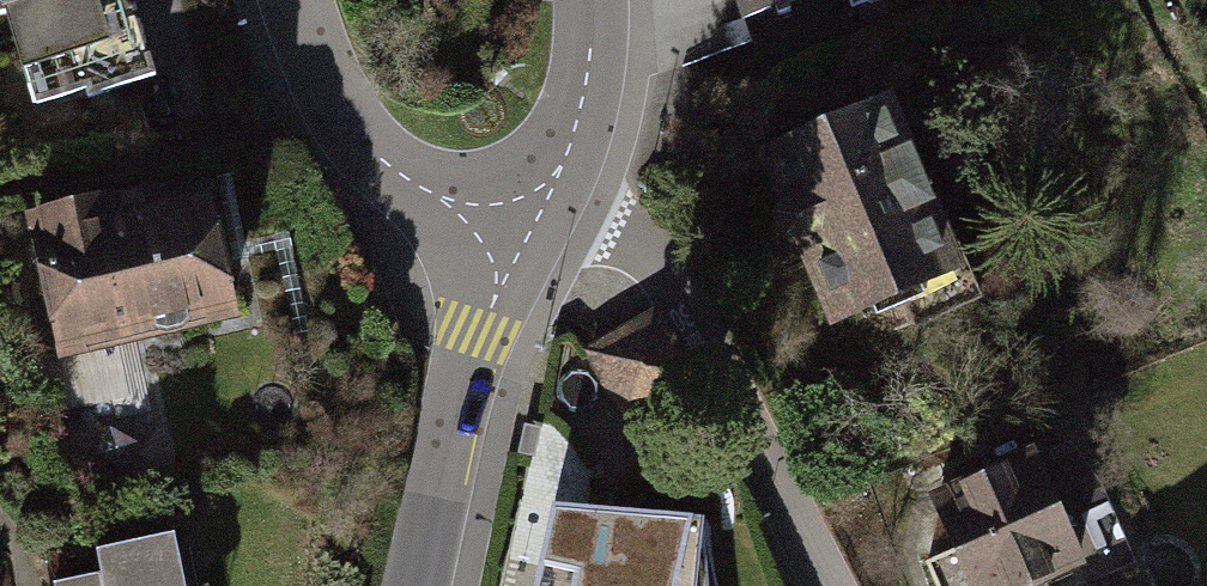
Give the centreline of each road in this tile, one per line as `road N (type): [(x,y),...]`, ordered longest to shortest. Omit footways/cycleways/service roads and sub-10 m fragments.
road 1 (residential): [(830,585),(664,275),(545,203)]
road 2 (tertiary): [(524,242),(452,400),(413,585)]
road 3 (residential): [(524,242),(392,169),(360,136),(337,109),(299,0)]
road 4 (tertiary): [(591,0),(589,70),(545,203)]

